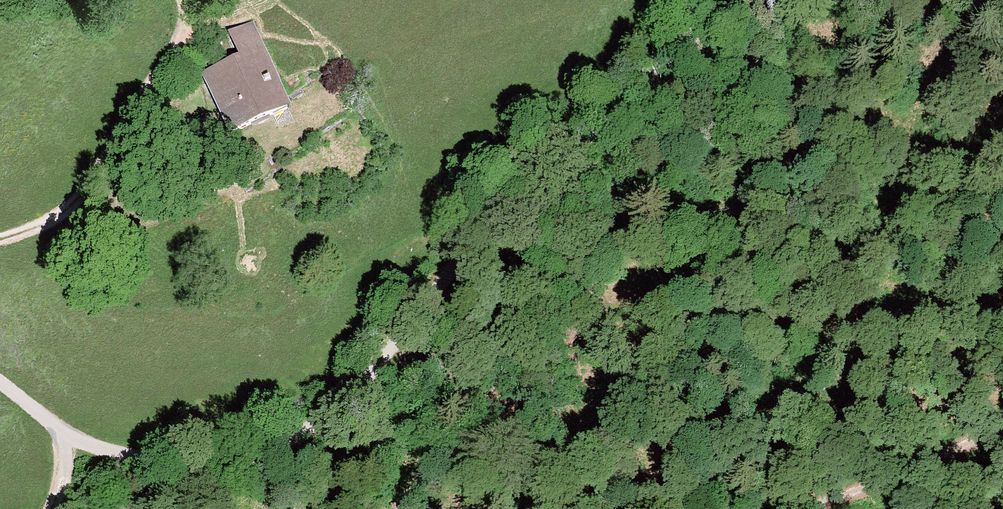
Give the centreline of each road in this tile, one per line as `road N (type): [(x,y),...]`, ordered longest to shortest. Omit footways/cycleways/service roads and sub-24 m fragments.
road 1 (unclassified): [(0,382),(97,448),(140,460),(198,467),(240,463),(282,446),(784,0)]
road 2 (track): [(0,239),(78,203),(177,44),(182,0)]
road 3 (track): [(1002,434),(804,508)]

